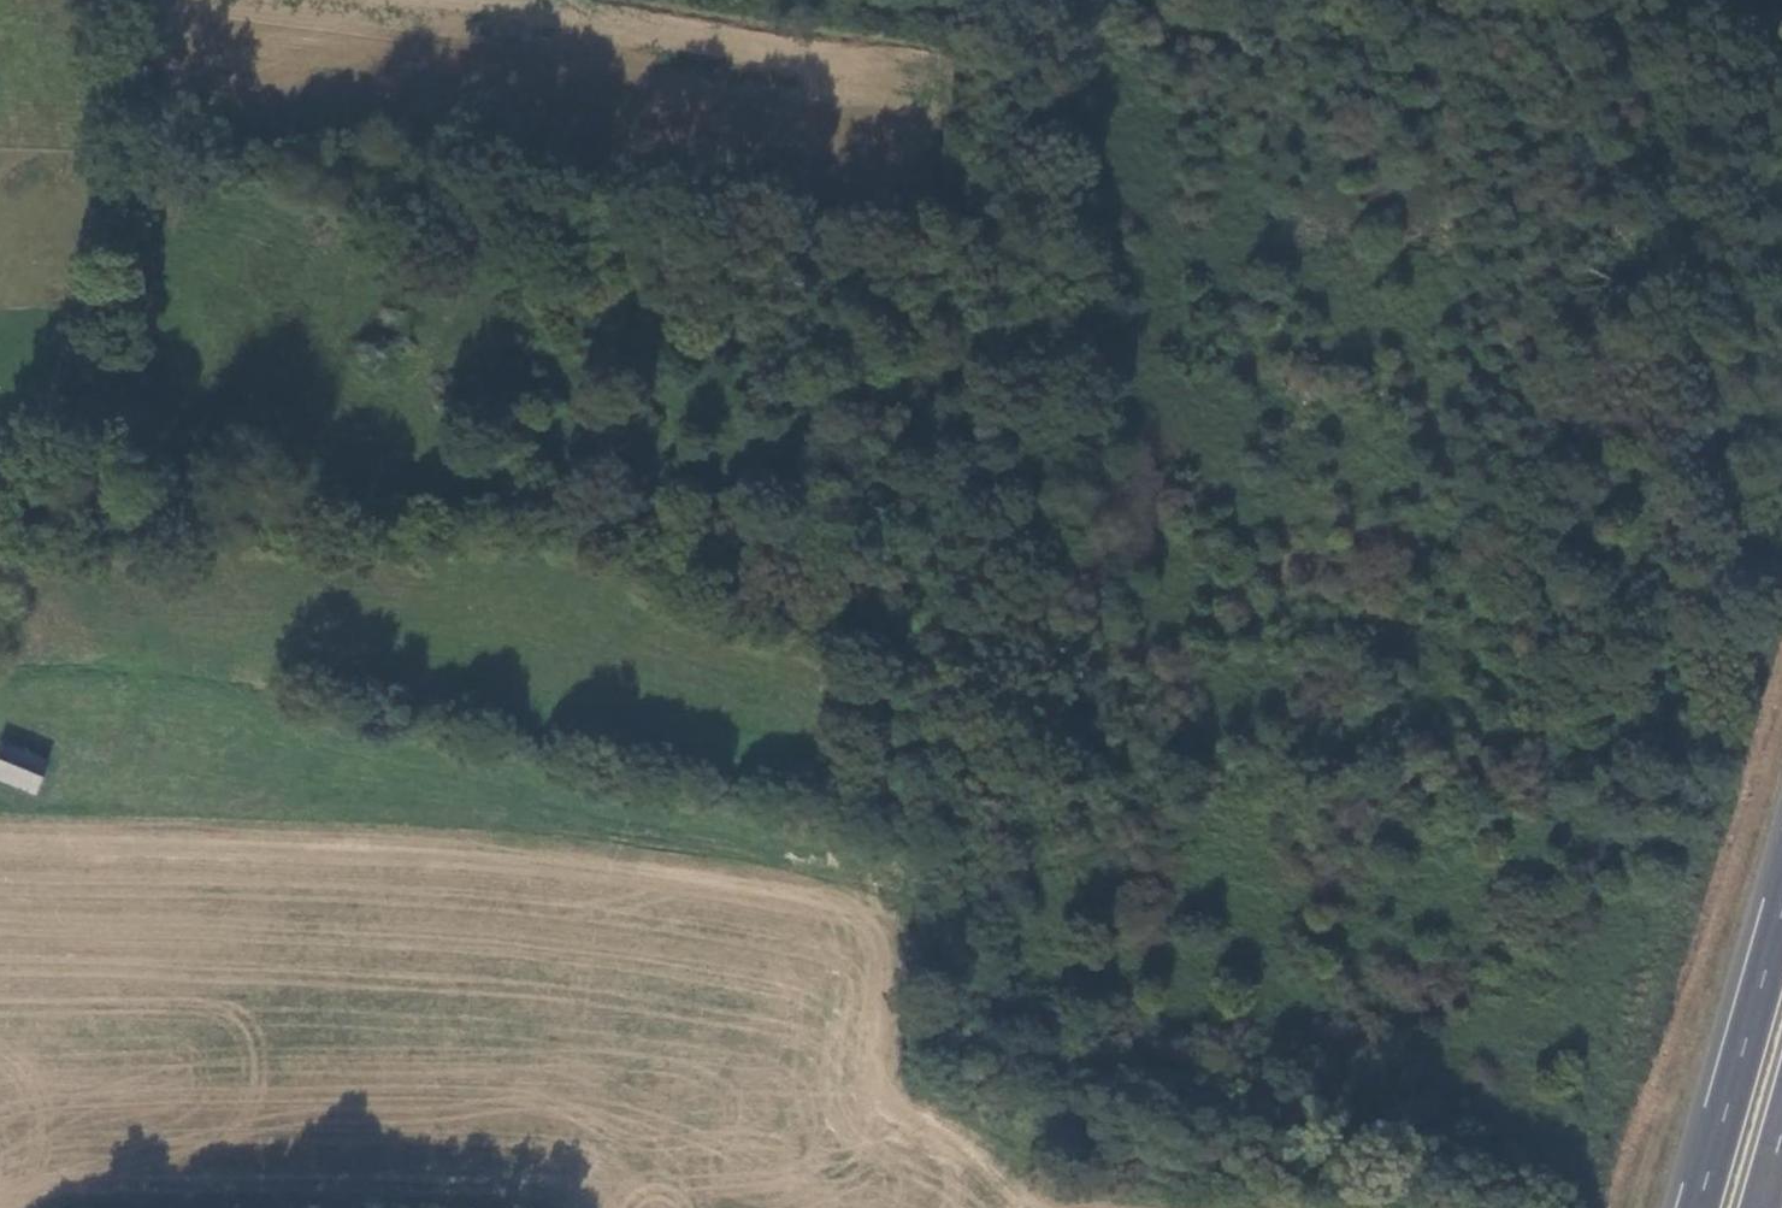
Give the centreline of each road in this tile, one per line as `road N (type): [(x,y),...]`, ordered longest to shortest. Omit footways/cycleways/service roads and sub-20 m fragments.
road 1 (trunk): [(1781,910),(1696,1207)]

